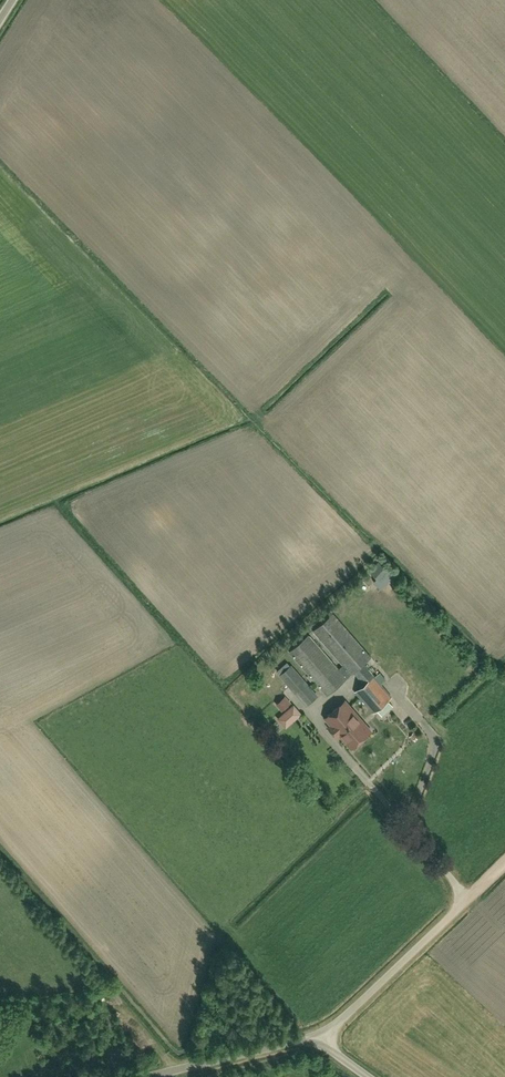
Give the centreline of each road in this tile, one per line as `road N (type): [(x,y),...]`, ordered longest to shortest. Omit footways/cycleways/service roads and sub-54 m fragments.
road 1 (unclassified): [(317,1036),(479,890)]
road 2 (unclassified): [(153,1076),(317,1036)]

